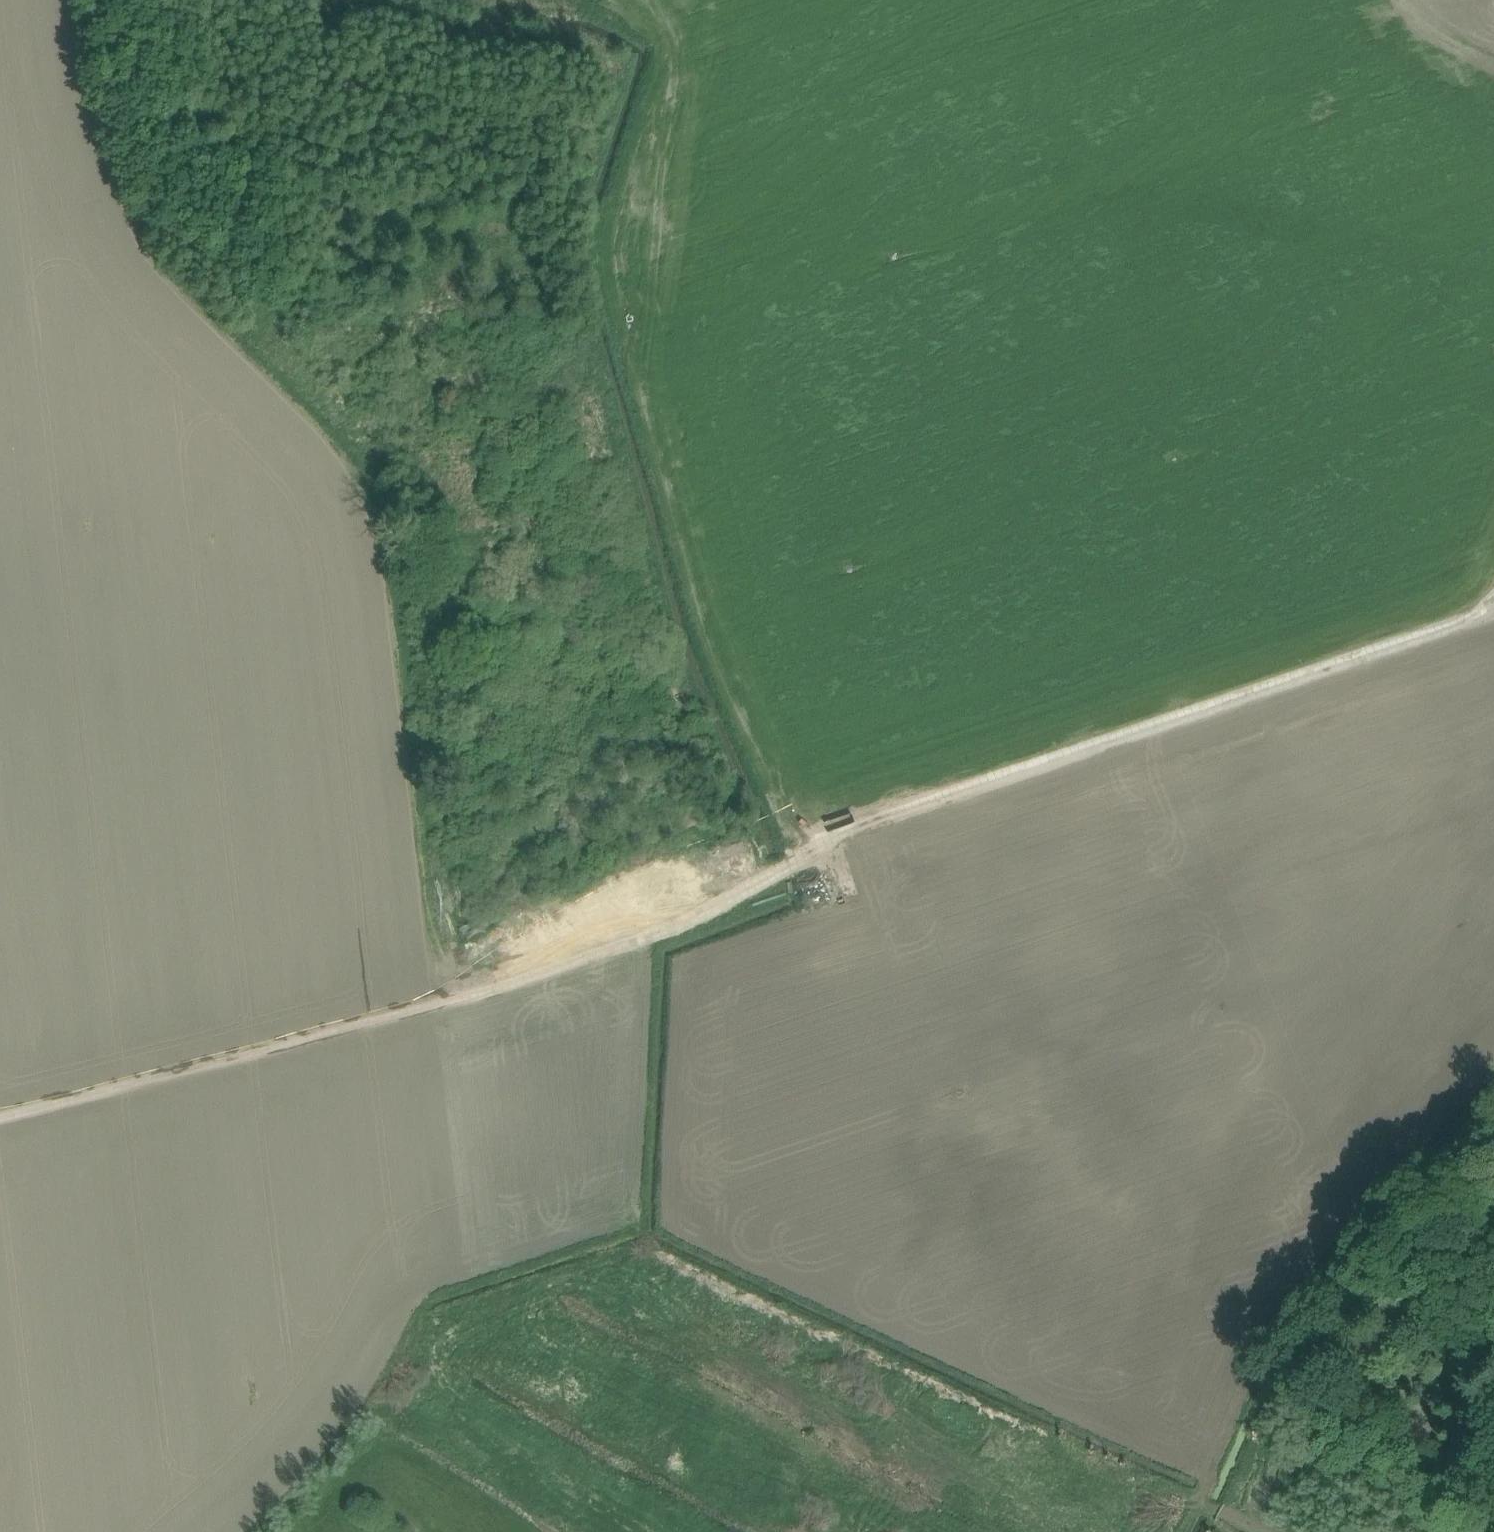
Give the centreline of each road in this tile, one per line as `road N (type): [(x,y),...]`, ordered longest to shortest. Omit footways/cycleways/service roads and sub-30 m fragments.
road 1 (track): [(0,1115),(414,1011),(675,927),(887,821),(1493,609)]
road 2 (track): [(1253,1531),(1145,1474)]

